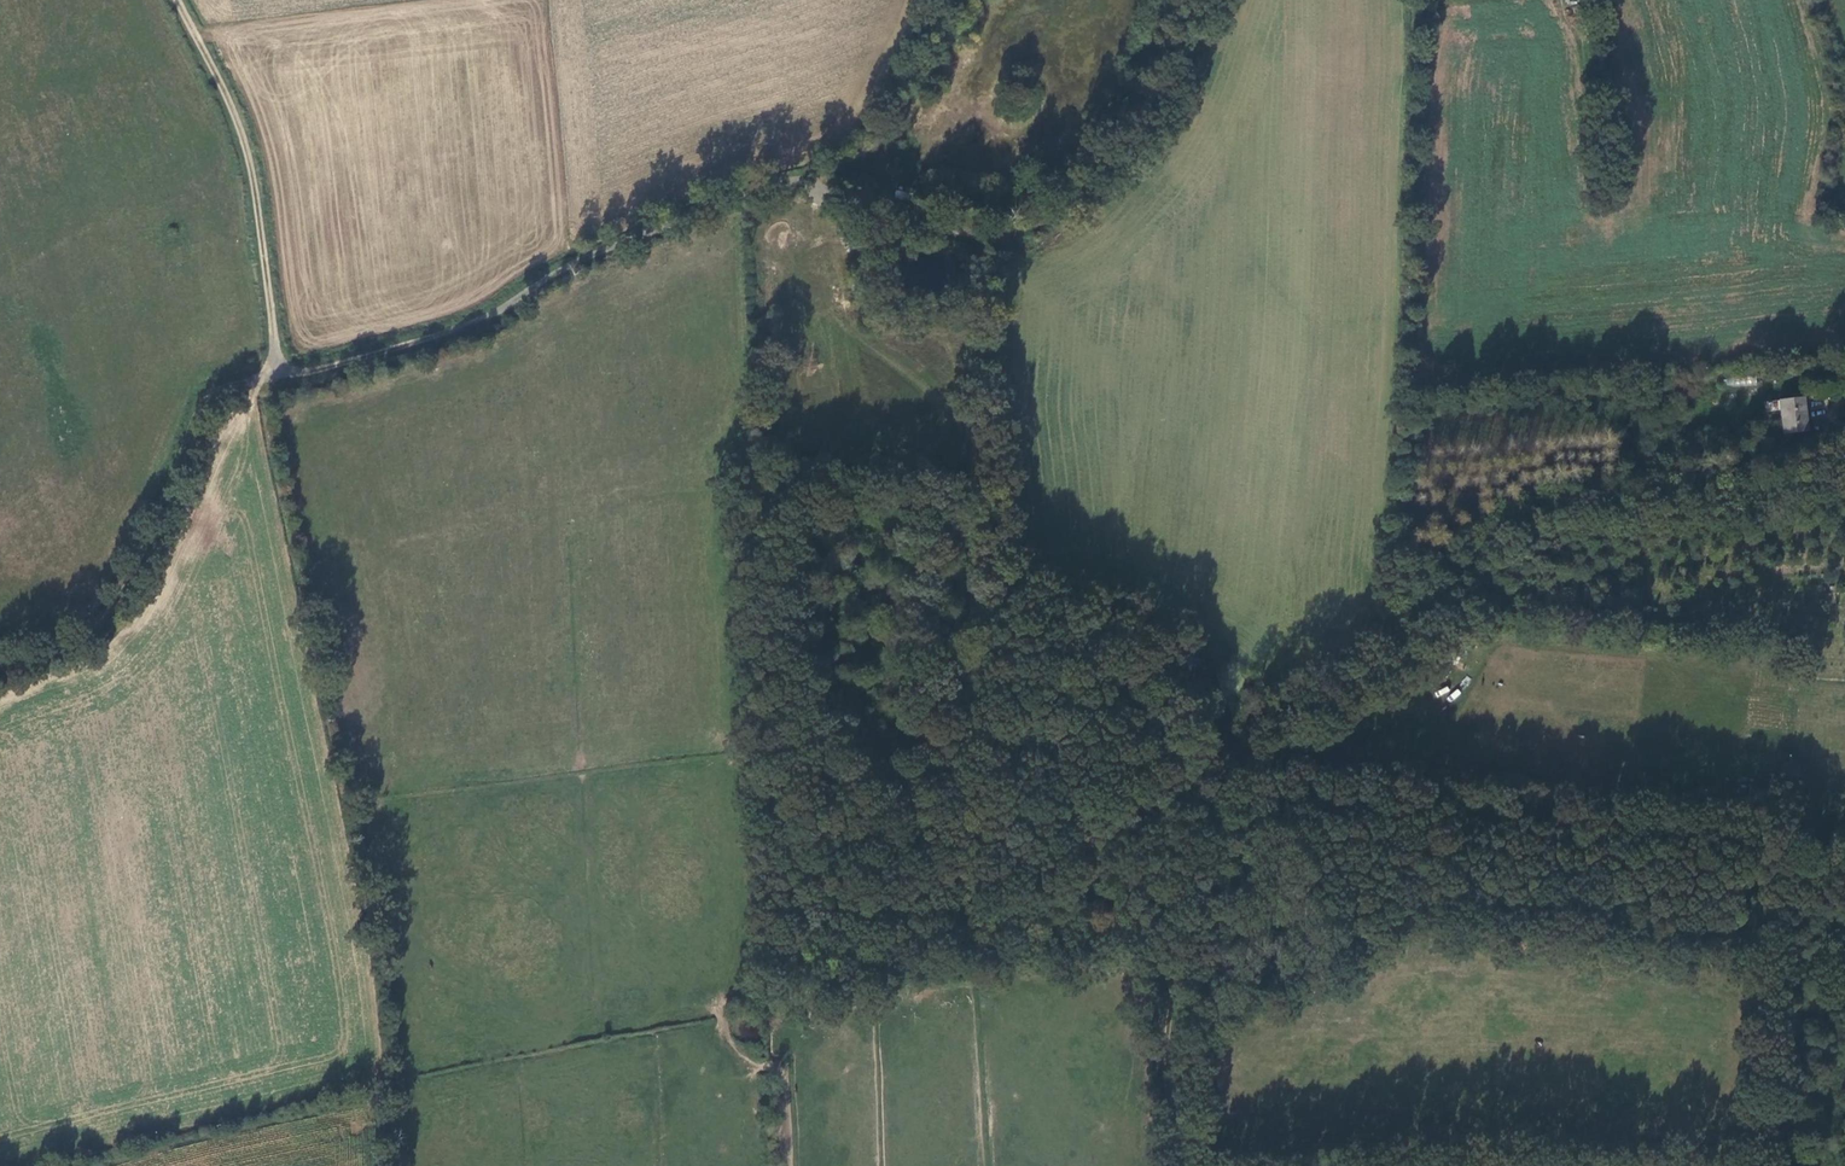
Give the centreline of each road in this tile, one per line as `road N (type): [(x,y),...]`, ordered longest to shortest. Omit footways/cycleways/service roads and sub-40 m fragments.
road 1 (track): [(1179,1165),(1178,991),(1214,790),(1241,739),(1384,665),(1499,536),(1583,494),(1751,494),(1802,481),(1844,457)]
road 2 (track): [(278,370),(304,372),(484,318),(604,252),(793,178),(841,201),(1014,240)]
road 3 (track): [(278,370),(246,137),(188,0)]

